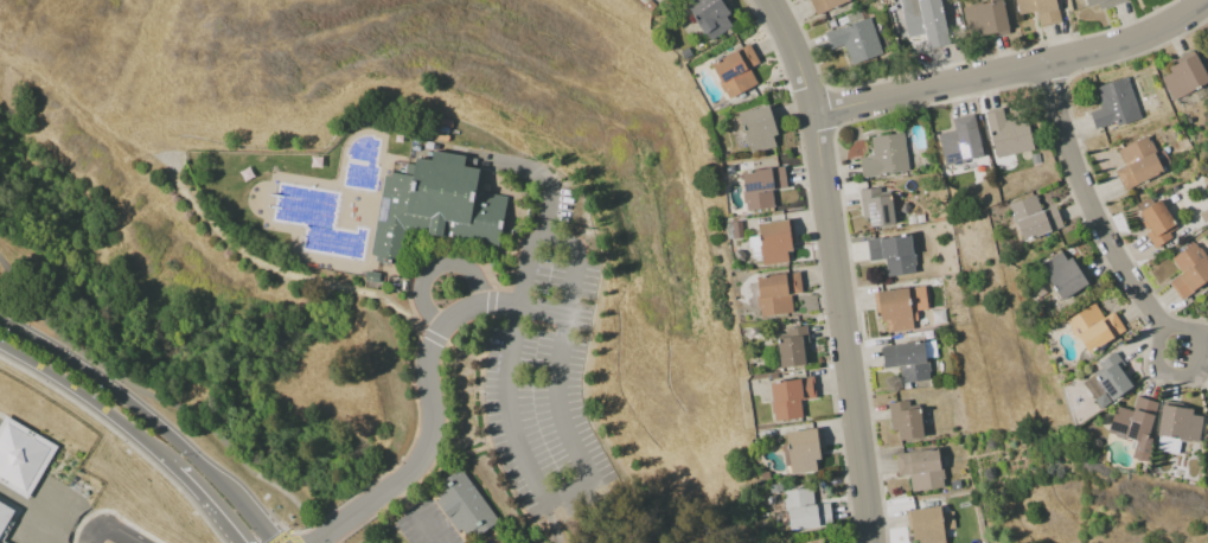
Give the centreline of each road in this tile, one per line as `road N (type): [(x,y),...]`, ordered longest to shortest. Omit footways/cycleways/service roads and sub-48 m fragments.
road 1 (tertiary): [(817,123),(870,542)]
road 2 (tertiary): [(1207,11),(1144,49),(1054,77),(817,123)]
road 3 (tertiary): [(272,542),(235,492),(165,429),(81,365),(0,320)]
road 4 (tertiary): [(0,346),(140,439),(237,542)]
road 5 (residential): [(1054,77),(1073,175),(1164,326)]
road 6 (residential): [(1164,326),(1157,362),(1195,371),(1202,333),(1164,326)]
road 7 (tertiary): [(771,0),(804,66),(817,123)]

